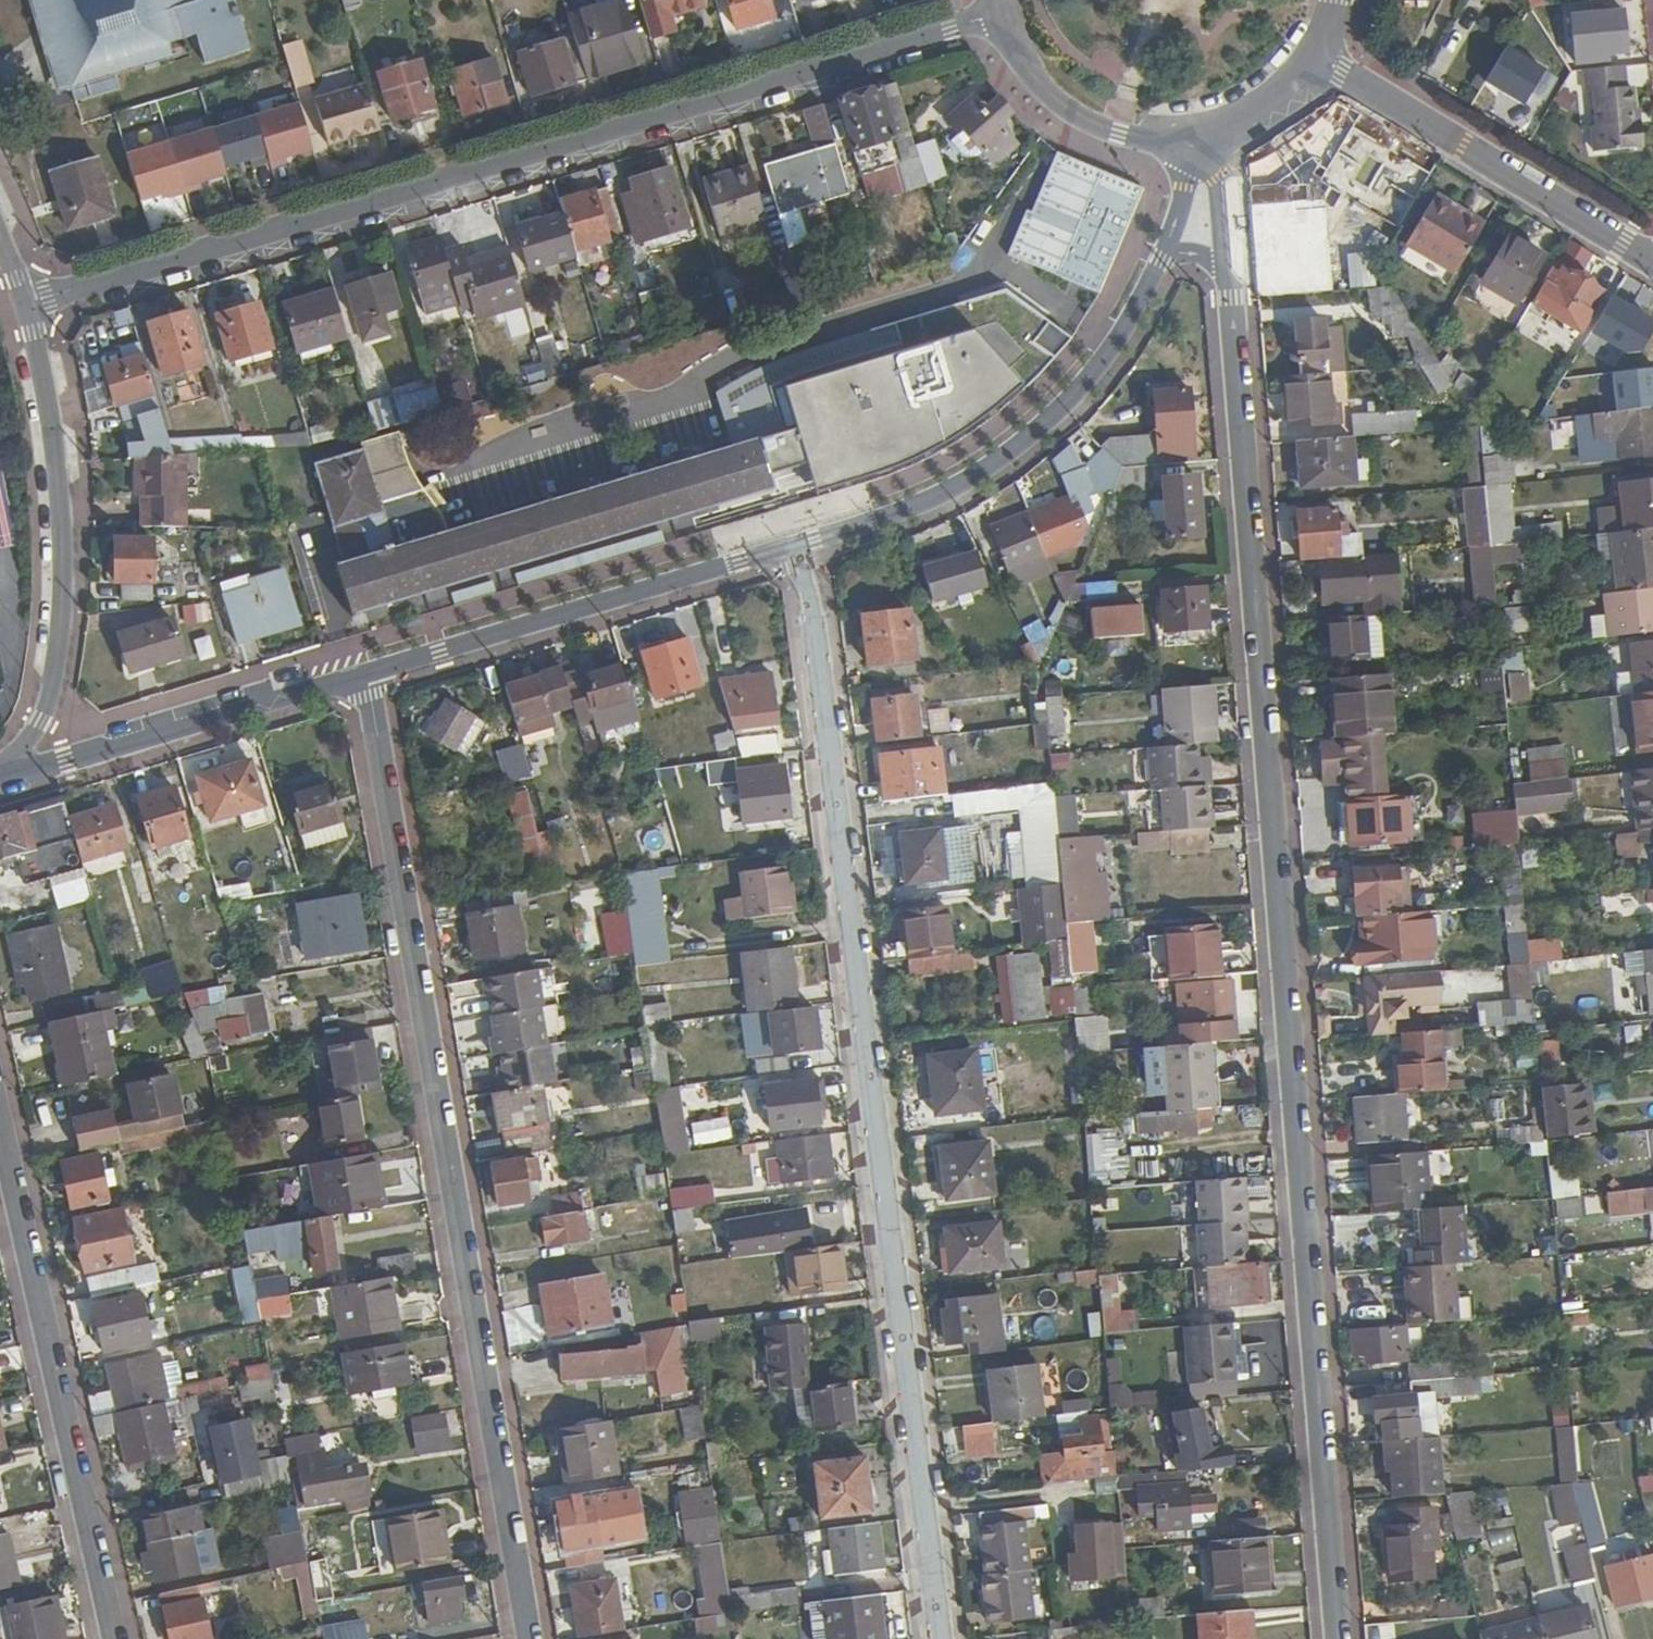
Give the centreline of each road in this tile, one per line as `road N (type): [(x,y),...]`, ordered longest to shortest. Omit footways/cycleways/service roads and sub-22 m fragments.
road 1 (residential): [(1219,138),(1338,1638)]
road 2 (residential): [(940,1638),(803,540)]
road 3 (residential): [(1000,17),(26,305)]
road 4 (residential): [(530,1638),(364,670)]
road 5 (residential): [(803,540),(893,513),(990,467),(1078,391),(1160,262),(1198,142)]
road 6 (residential): [(116,1638),(0,1108)]
road 7 (residential): [(5,774),(54,684),(64,611),(51,423),(26,305)]
road 8 (residential): [(364,670),(803,540)]
road 9 (residential): [(1652,264),(1323,61)]
road 10 (residential): [(5,774),(364,670)]
road 11 (residential): [(1000,17),(1026,69),(1067,110),(1119,136),(1198,142)]
road 12 (residential): [(1219,138),(1295,95),(1323,61)]

